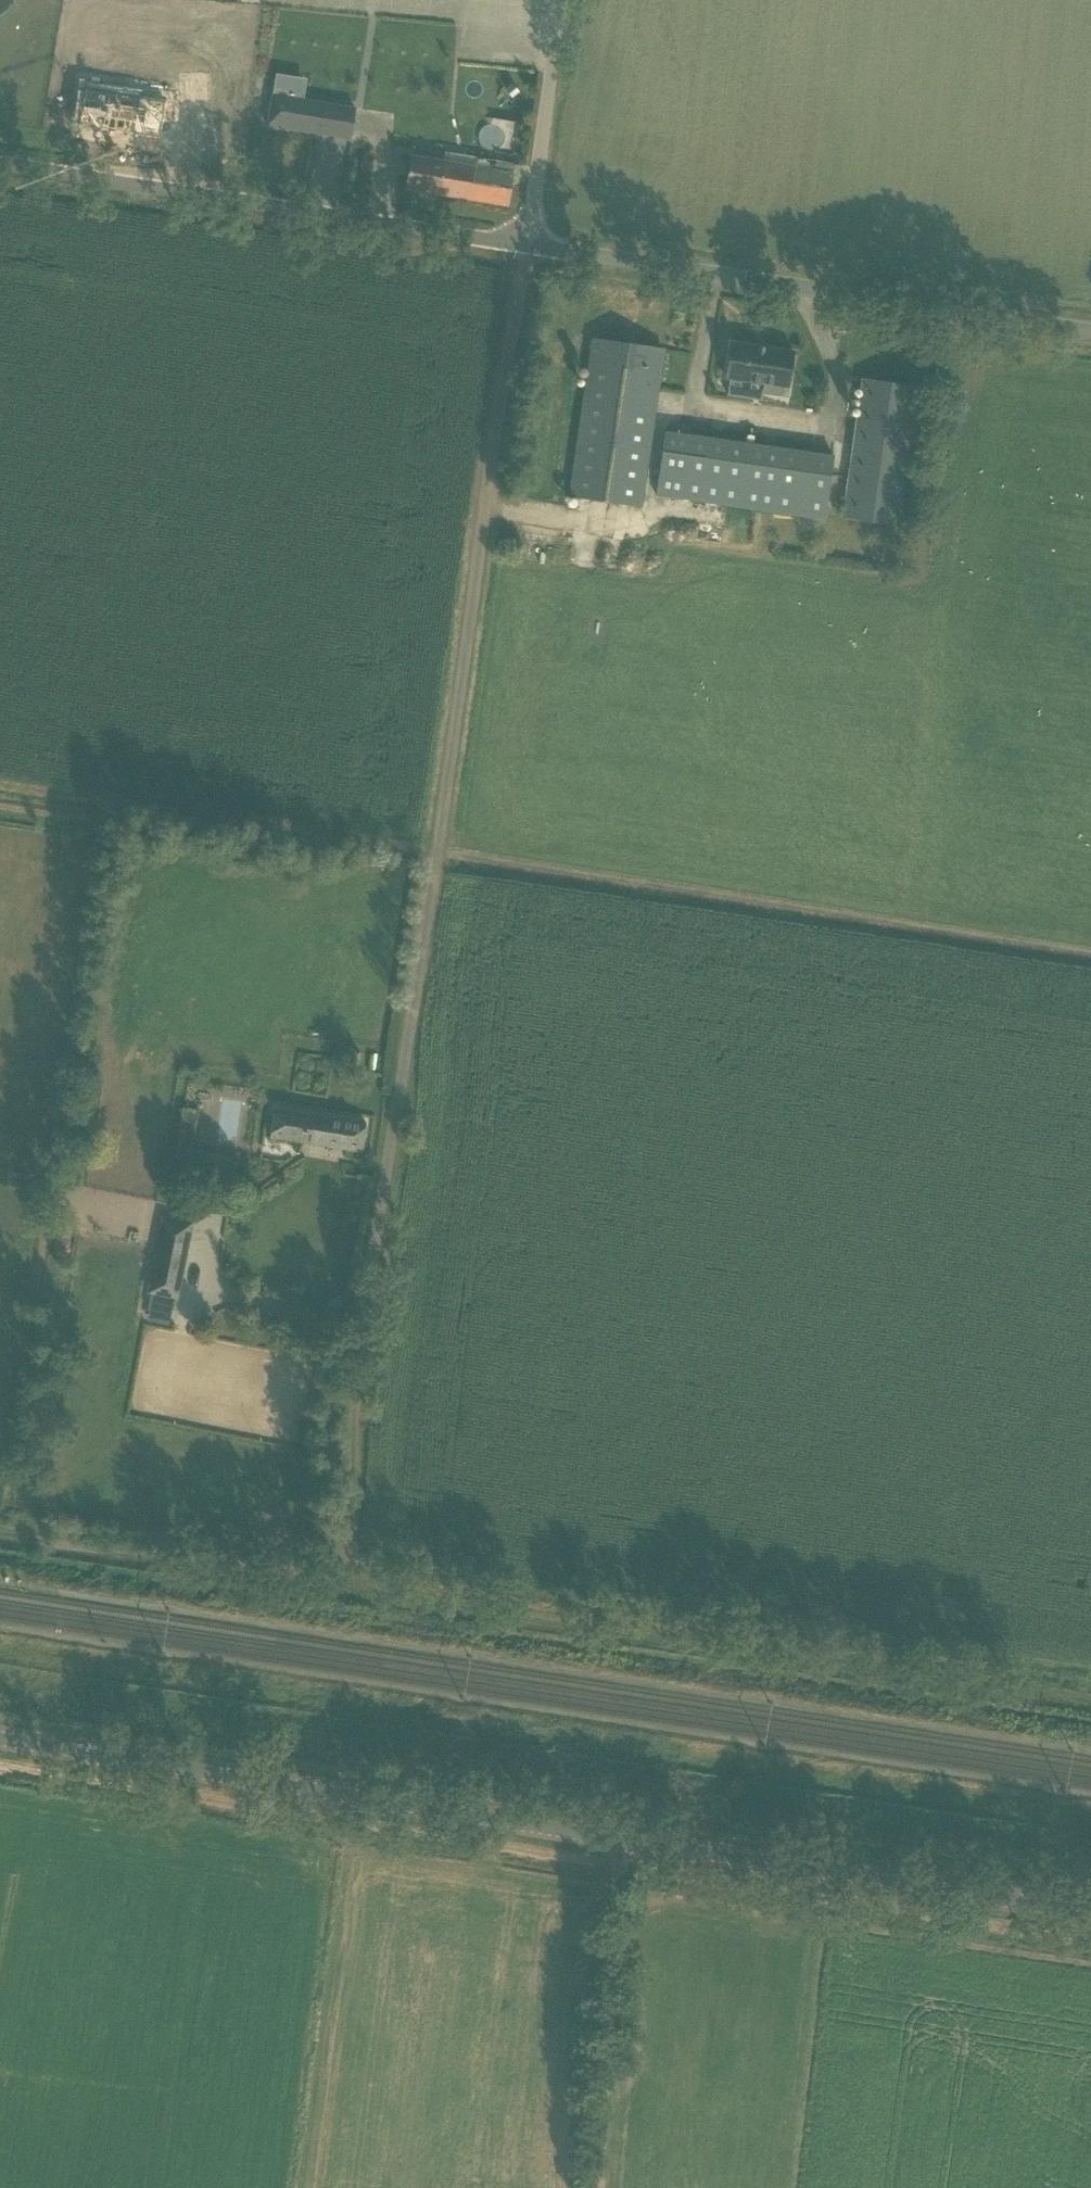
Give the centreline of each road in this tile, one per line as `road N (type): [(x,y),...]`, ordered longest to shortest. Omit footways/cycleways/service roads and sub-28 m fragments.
road 1 (unclassified): [(344,1596),(532,248)]
road 2 (tertiary): [(1090,1915),(0,1741)]
road 3 (track): [(0,1543),(1090,1704)]
road 4 (unclassified): [(1090,335),(532,248)]
road 5 (unclassified): [(532,248),(0,167)]
road 6 (unclassified): [(532,248),(567,0)]

